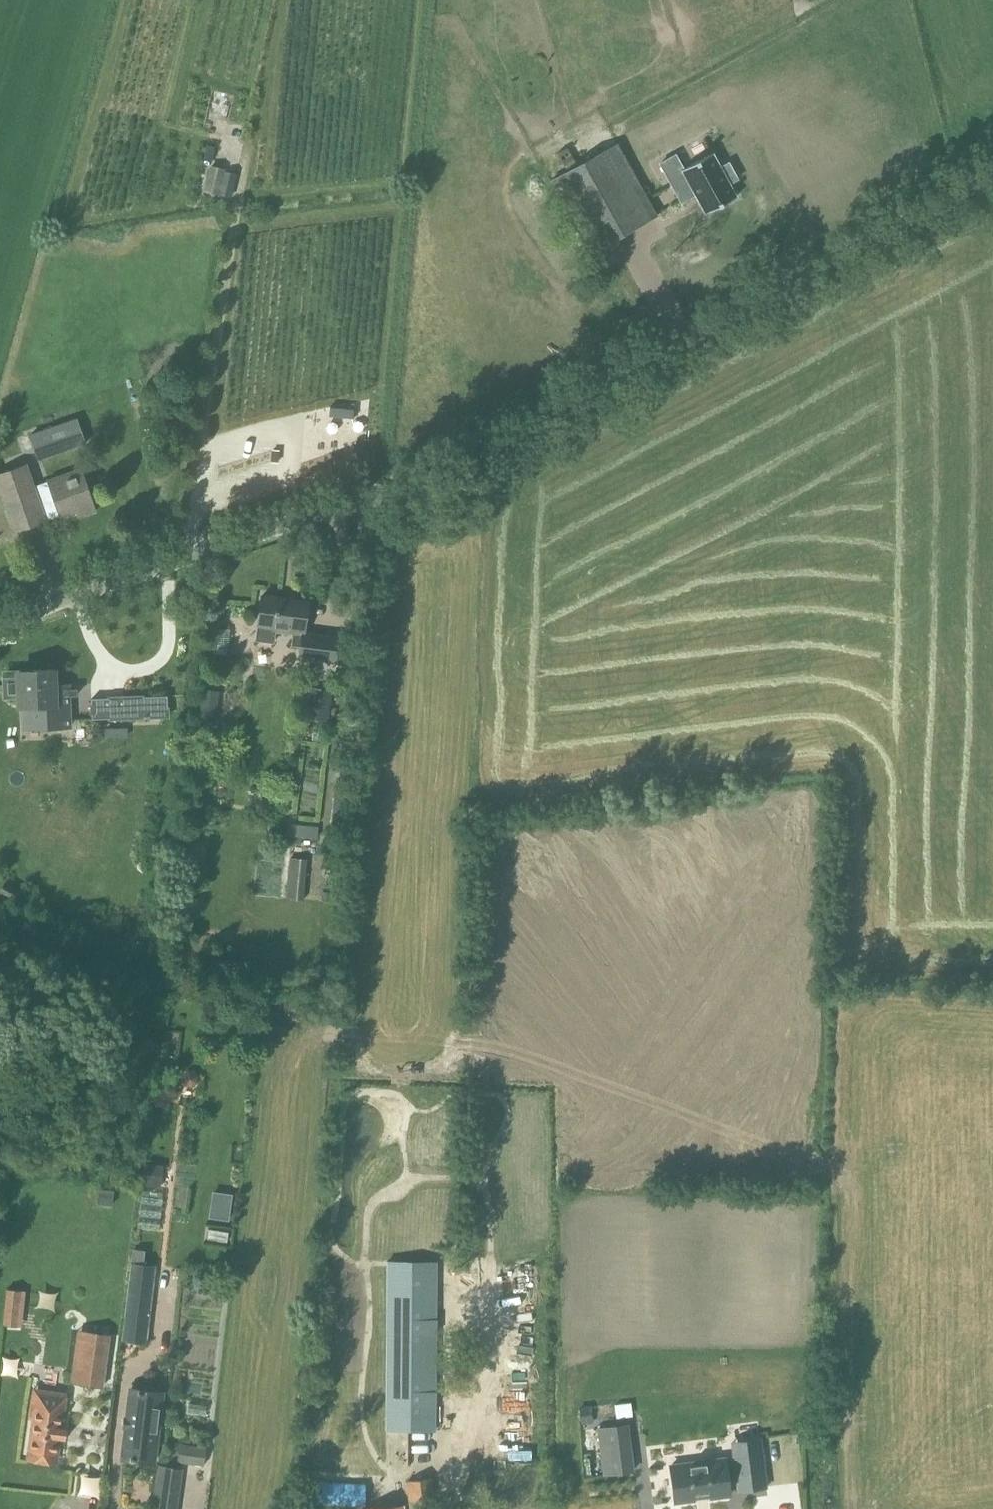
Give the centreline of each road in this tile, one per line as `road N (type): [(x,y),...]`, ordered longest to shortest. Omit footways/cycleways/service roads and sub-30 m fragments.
road 1 (unclassified): [(0,621),(447,464),(992,177)]

